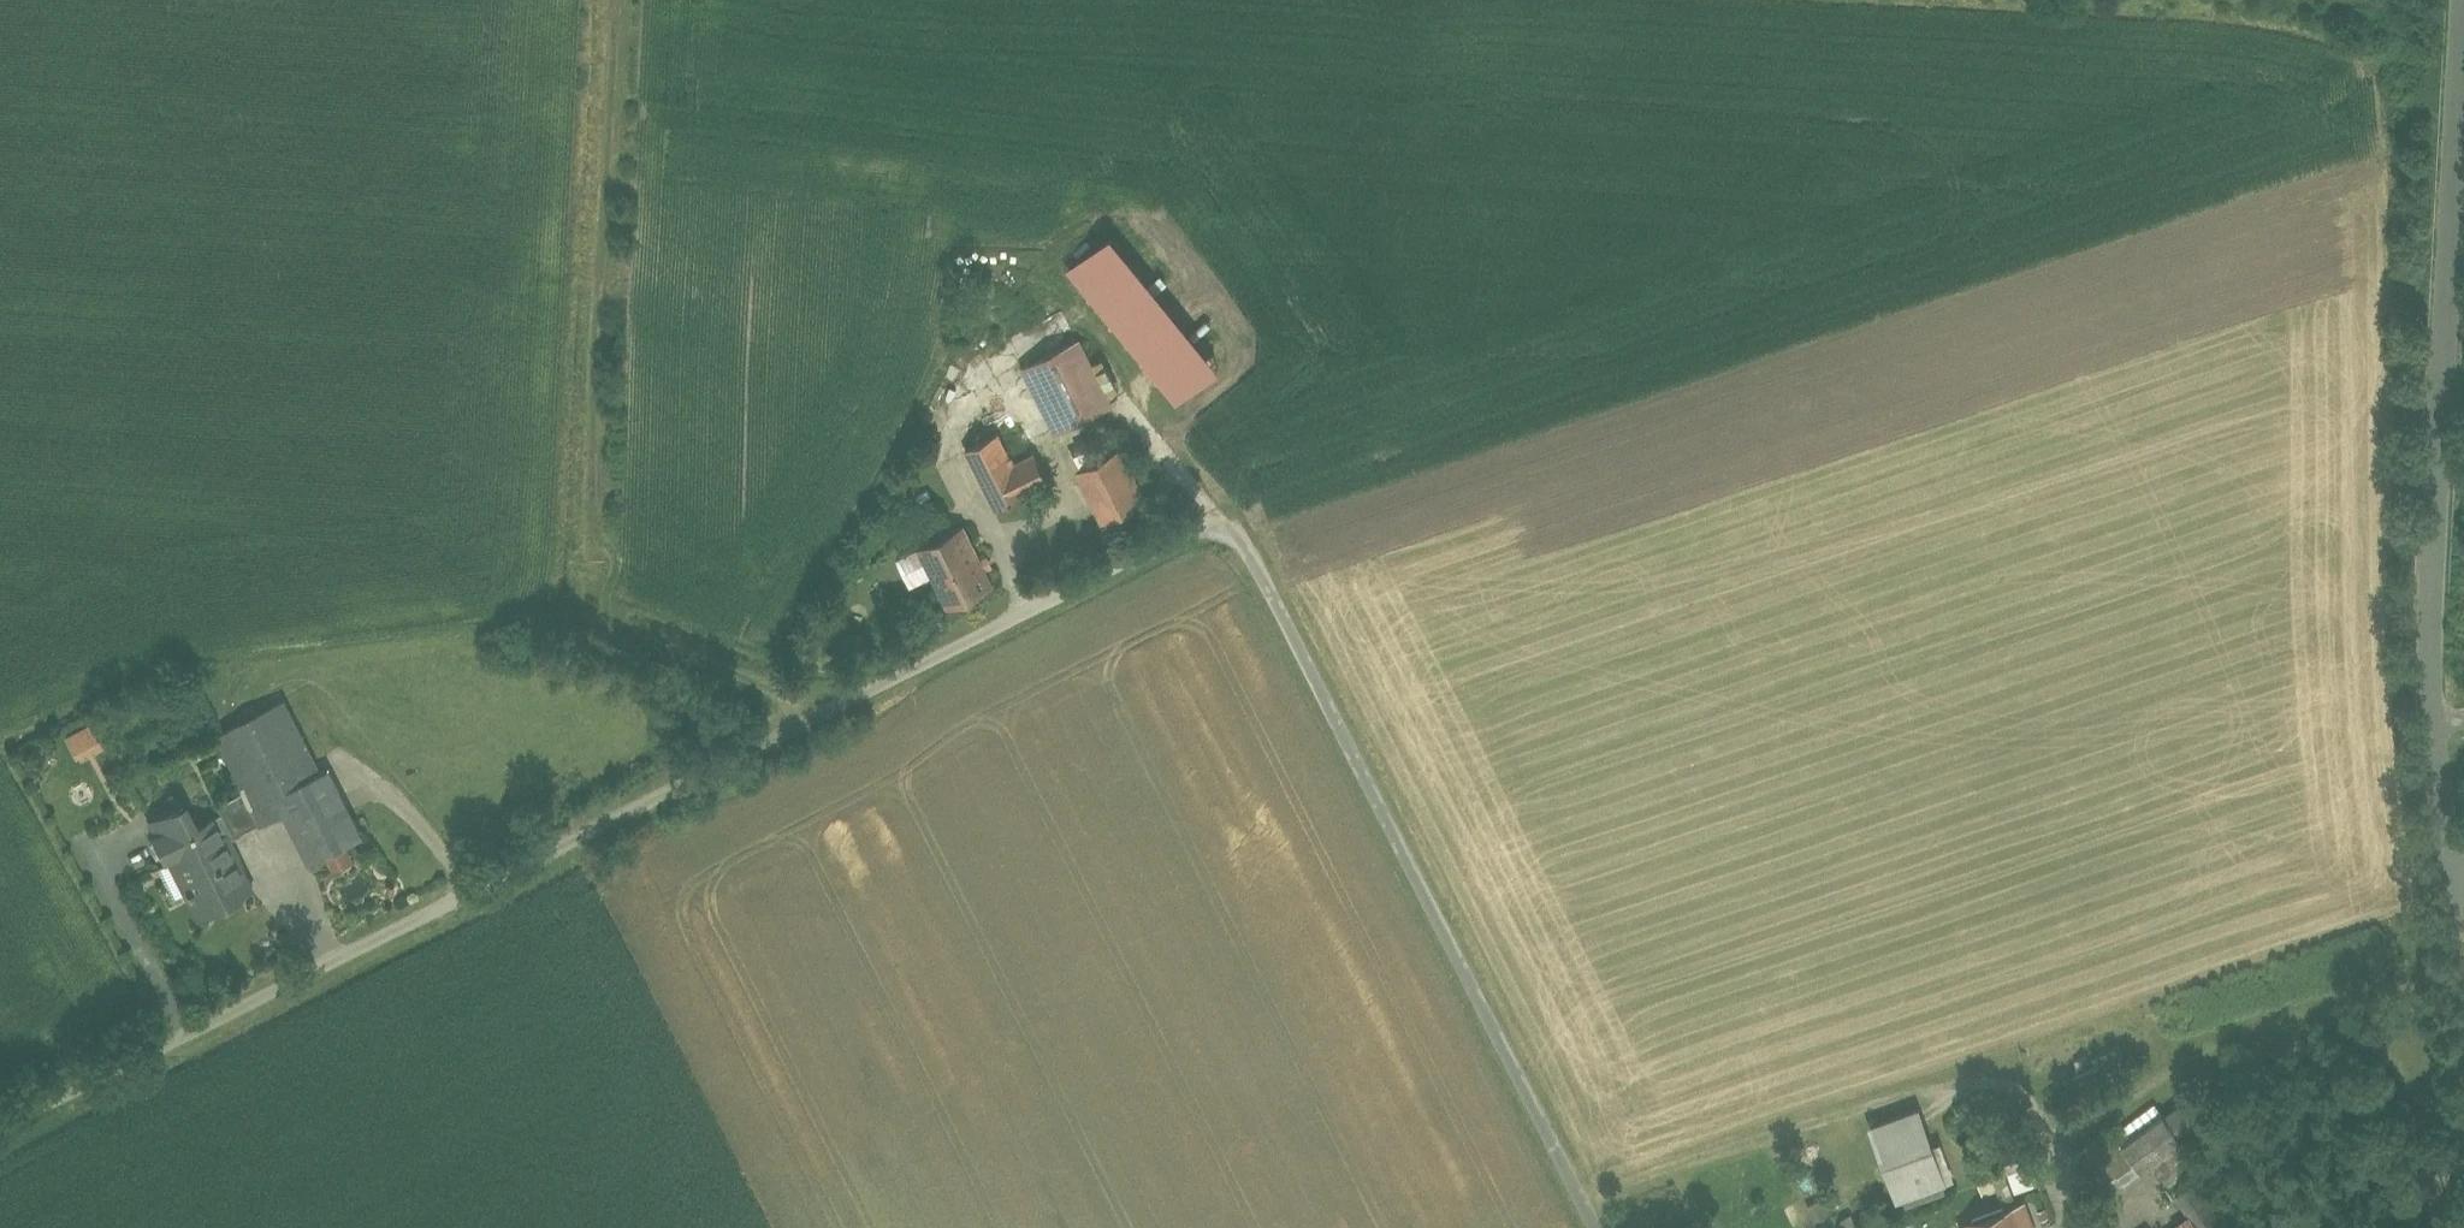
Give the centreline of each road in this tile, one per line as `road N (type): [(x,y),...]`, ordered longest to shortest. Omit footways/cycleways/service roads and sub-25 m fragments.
road 1 (residential): [(0,1131),(1224,513)]
road 2 (unclassified): [(1601,1227),(1224,513)]
road 3 (residential): [(2463,79),(2432,681),(2463,877)]
road 4 (unclassified): [(2463,1151),(2365,1227)]

